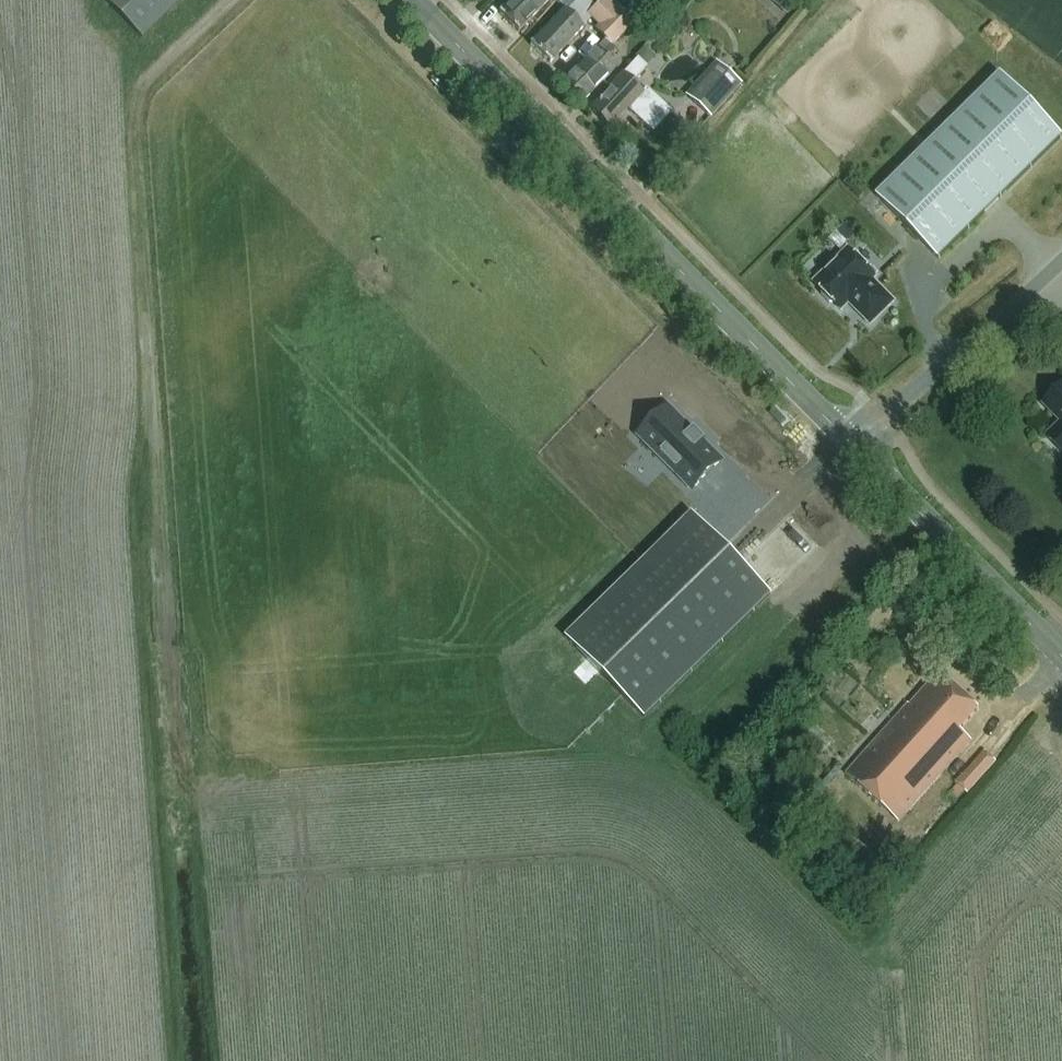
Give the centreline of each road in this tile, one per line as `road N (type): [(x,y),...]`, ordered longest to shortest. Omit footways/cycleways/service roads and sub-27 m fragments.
road 1 (tertiary): [(853,445),(409,0)]
road 2 (tertiary): [(1061,656),(853,445)]
road 3 (unclassified): [(853,445),(1061,261)]

